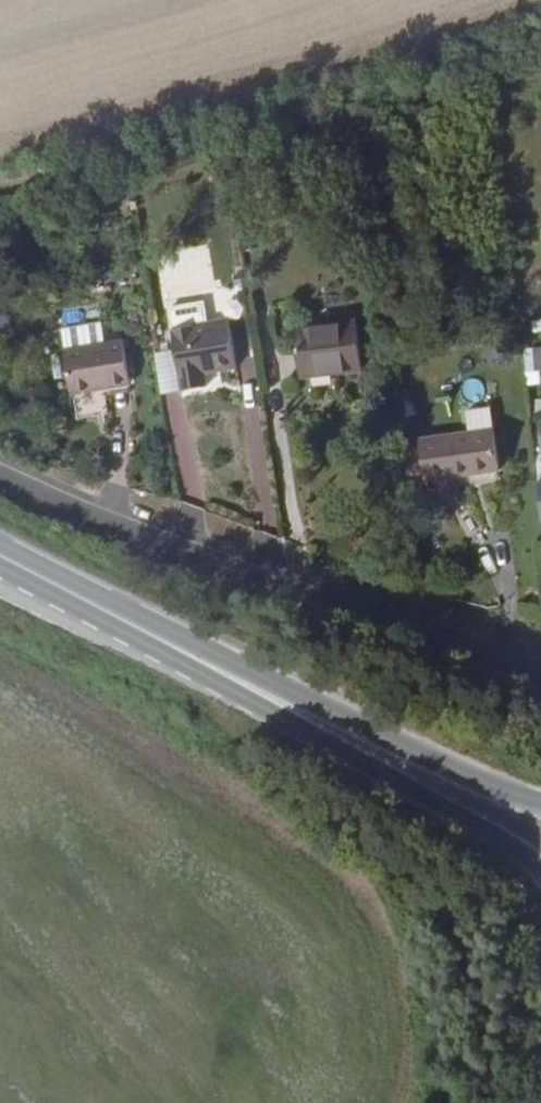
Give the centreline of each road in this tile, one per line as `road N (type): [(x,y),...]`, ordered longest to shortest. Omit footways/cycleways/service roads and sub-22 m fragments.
road 1 (secondary): [(0,563),(487,835),(540,877)]
road 2 (secondary): [(540,806),(0,553)]
road 3 (residential): [(0,477),(74,512),(540,670)]

